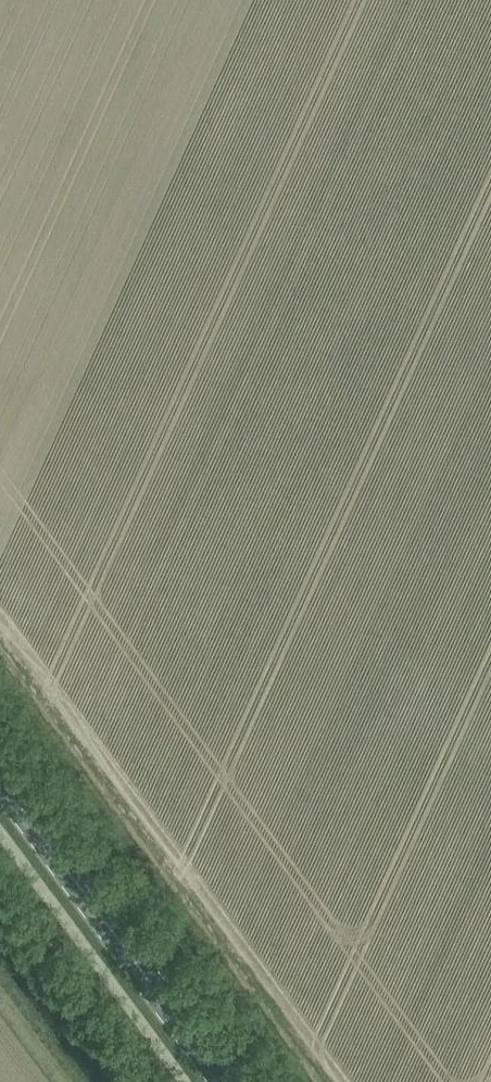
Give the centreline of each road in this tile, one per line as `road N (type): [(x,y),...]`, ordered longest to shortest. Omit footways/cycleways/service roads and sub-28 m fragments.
road 1 (secondary): [(231,1081),(0,778)]

